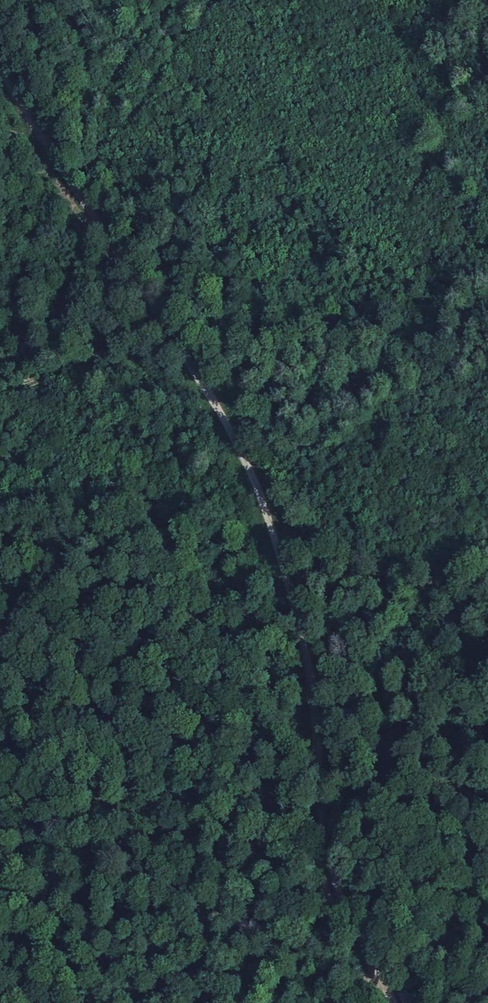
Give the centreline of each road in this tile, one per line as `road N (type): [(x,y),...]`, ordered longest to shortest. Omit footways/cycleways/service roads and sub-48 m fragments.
road 1 (track): [(171,334),(256,472),(269,508),(304,663),(329,882),(370,987)]
road 2 (track): [(79,193),(171,334)]
road 3 (track): [(0,67),(79,193)]
road 4 (track): [(370,987),(487,917)]

